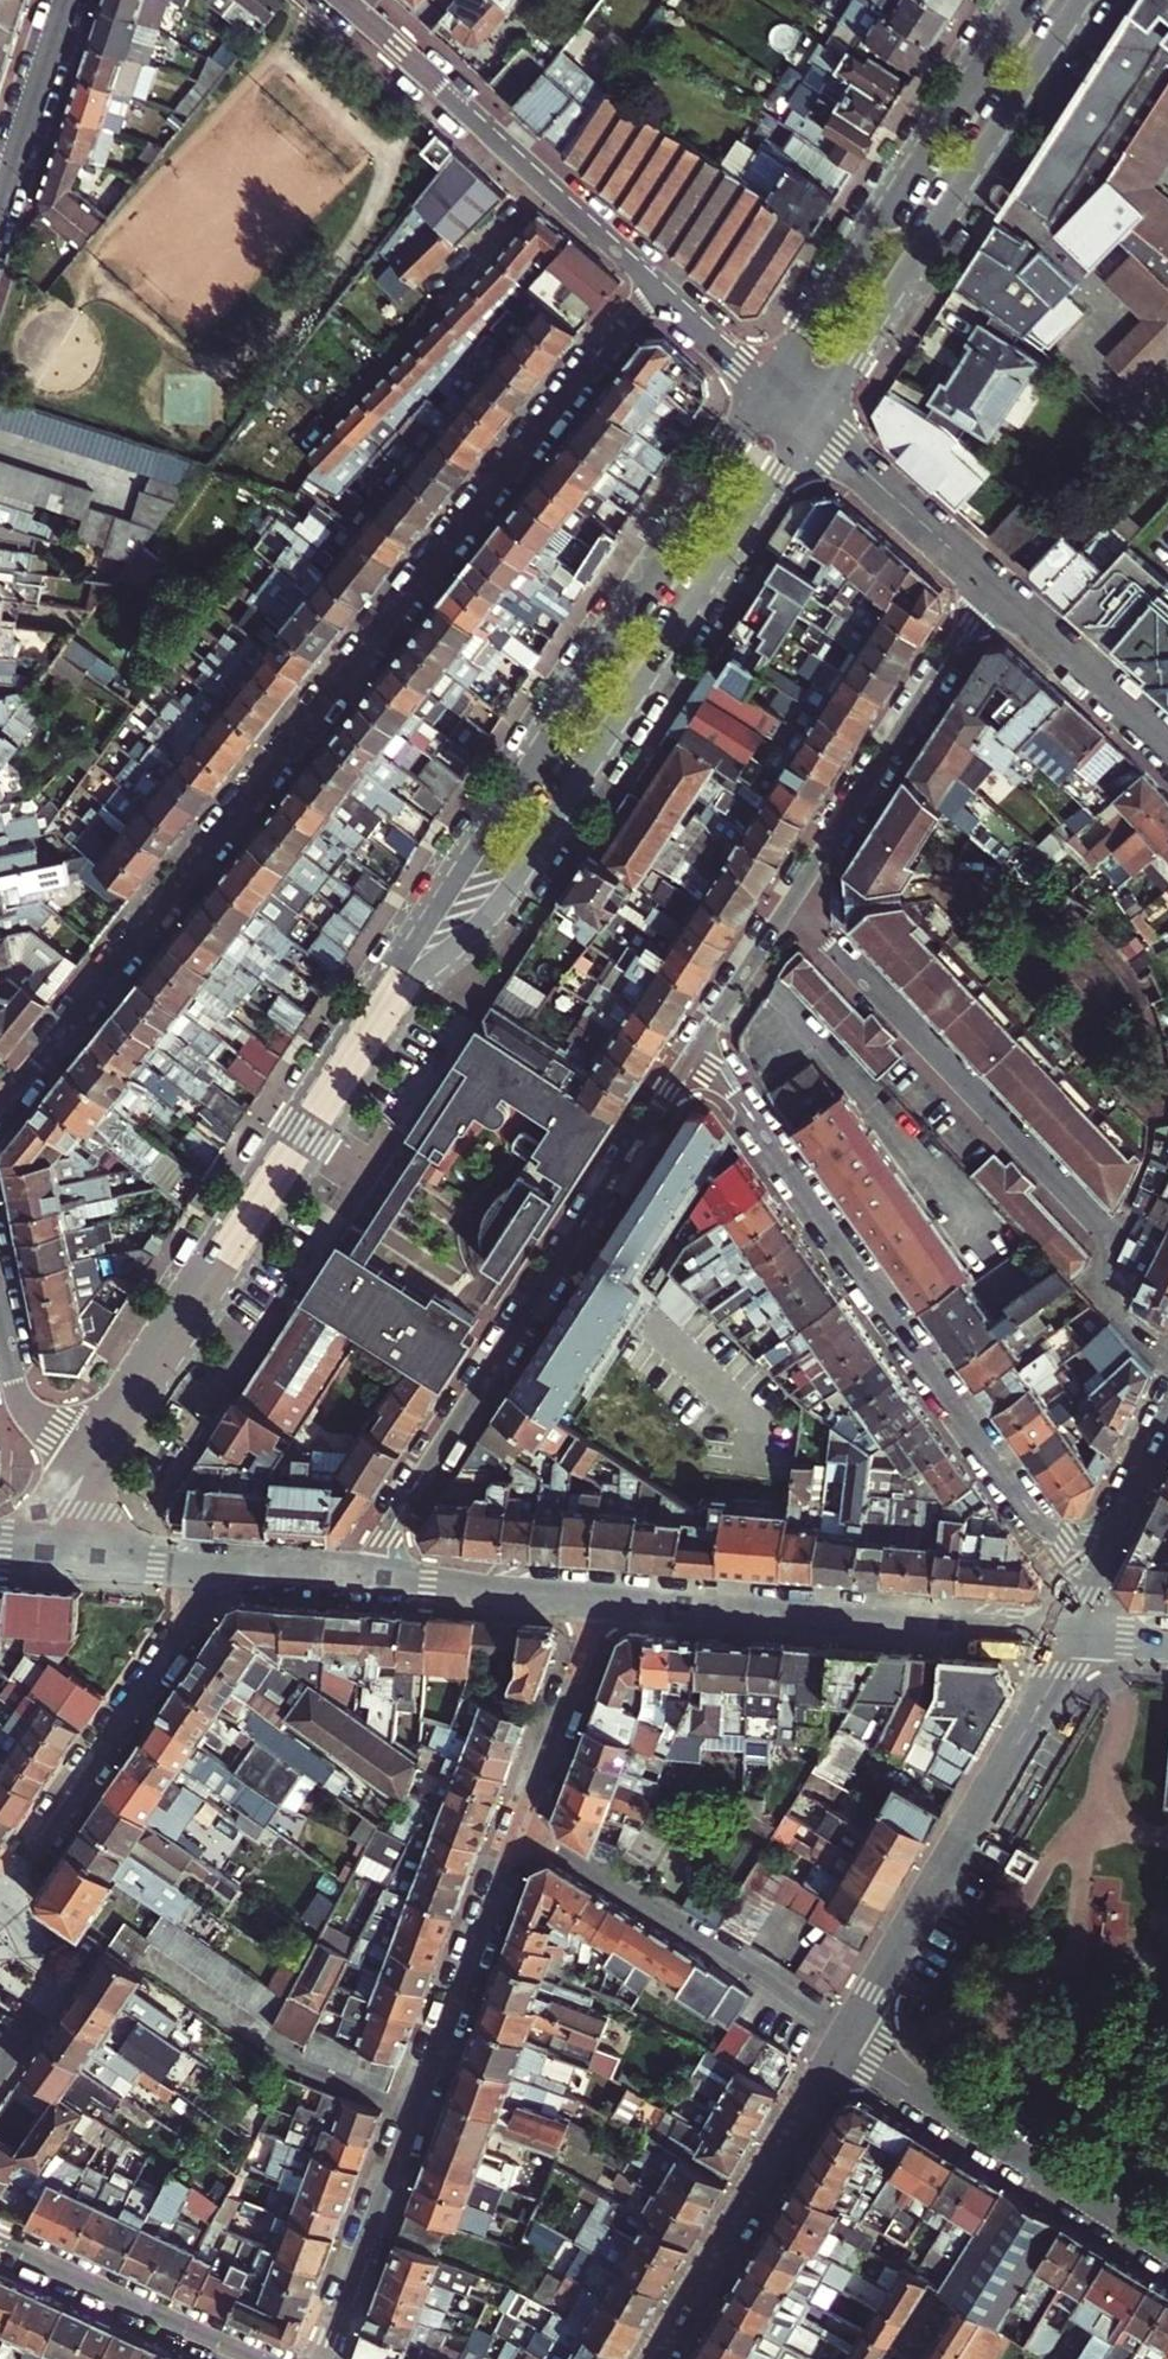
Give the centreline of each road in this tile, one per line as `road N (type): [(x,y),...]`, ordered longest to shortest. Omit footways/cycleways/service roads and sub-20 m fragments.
road 1 (residential): [(0,1102),(653,286)]
road 2 (tertiary): [(767,392),(439,906),(369,1031)]
road 3 (tertiary): [(369,1031),(502,902),(809,425)]
road 4 (residential): [(692,1054),(733,1092),(1036,1516),(1062,1537),(1112,1540)]
road 5 (residential): [(692,1054),(388,1523),(372,1580)]
road 6 (residential): [(795,902),(1112,1236),(1100,1272),(1104,1290),(1167,1354)]
road 7 (residential): [(522,1821),(323,2358)]
road 8 (tertiary): [(369,1031),(89,1471)]
road 9 (tertiary): [(809,425),(1083,0)]
road 10 (residential): [(1085,1632),(848,2040)]
road 11 (tertiary): [(1022,0),(767,392)]
road 12 (secondary): [(609,1597),(1070,1631)]
road 13 (residential): [(335,0),(653,286)]
road 14 (tertiary): [(228,1569),(0,1901)]
road 15 (residential): [(848,2040),(522,1821)]
road 16 (residential): [(1167,2245),(848,2040)]
road 17 (residential): [(994,590),(795,902)]
road 18 (residential): [(848,2040),(663,2358)]
road 19 (residential): [(0,2243),(258,2358)]
road 20 (residential): [(994,590),(809,425)]
road 21 (residential): [(609,1597),(522,1821)]
road 22 (secondary): [(372,1580),(609,1597)]
road 23 (residential): [(1167,747),(994,590)]
road 24 (residential): [(0,209),(68,0)]
road 25 (tertiary): [(0,1915),(47,1954),(54,1985),(0,2071)]
road 26 (residential): [(89,1471),(21,1394),(0,1308)]
road 27 (residential): [(795,902),(692,1054)]
road 28 (secondary): [(50,1556),(228,1569)]
road 29 (residential): [(653,286),(767,392)]
road 30 (secondary): [(228,1569),(372,1580)]
road 31 (residential): [(1112,1540),(1167,1424)]

